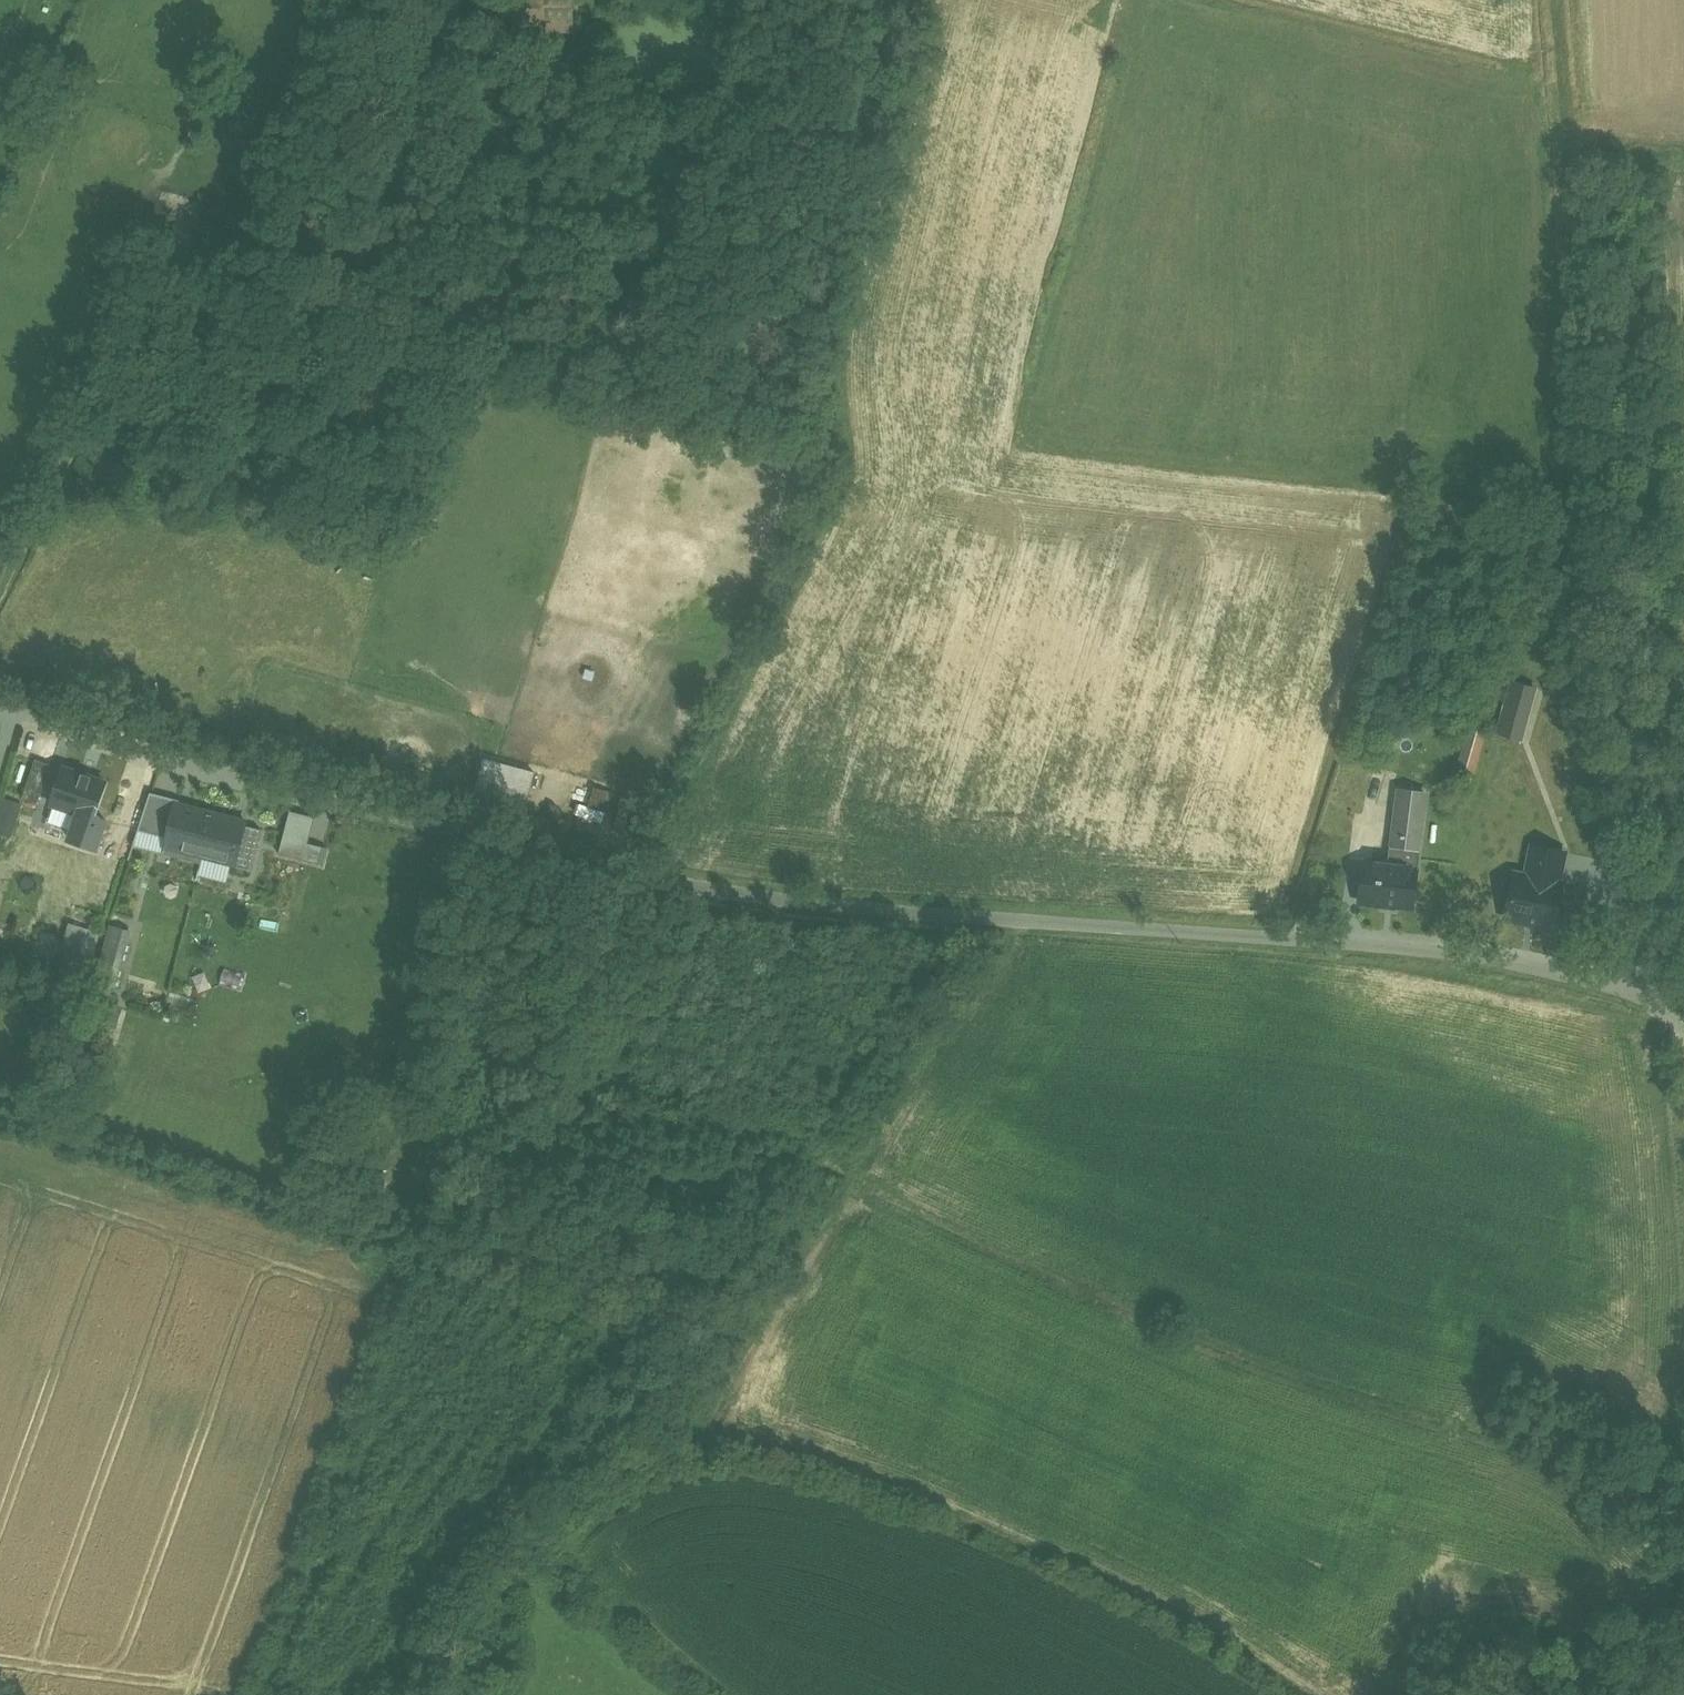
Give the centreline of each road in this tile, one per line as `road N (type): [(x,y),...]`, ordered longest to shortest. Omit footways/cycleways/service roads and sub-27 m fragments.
road 1 (unclassified): [(1683,1012),(1493,961),(1401,949),(787,901),(651,880),(0,705)]
road 2 (track): [(1555,0),(1596,786),(1647,997)]
road 3 (track): [(0,602),(94,413)]

